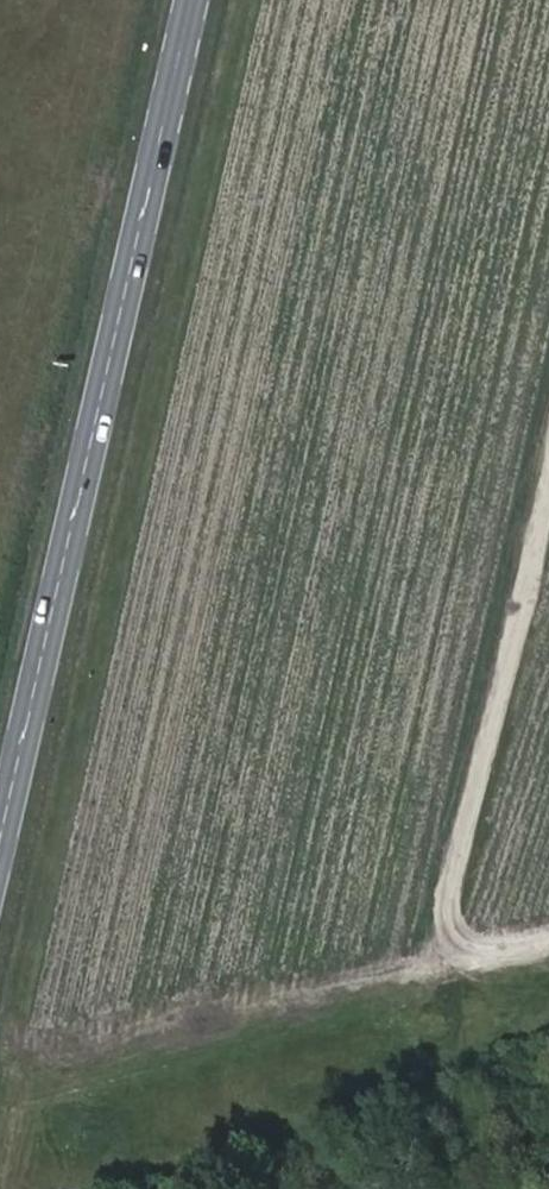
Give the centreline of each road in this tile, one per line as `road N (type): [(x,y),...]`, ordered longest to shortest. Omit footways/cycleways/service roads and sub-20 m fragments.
road 1 (secondary): [(0,850),(192,0)]
road 2 (track): [(548,499),(449,903),(457,957),(548,939)]

